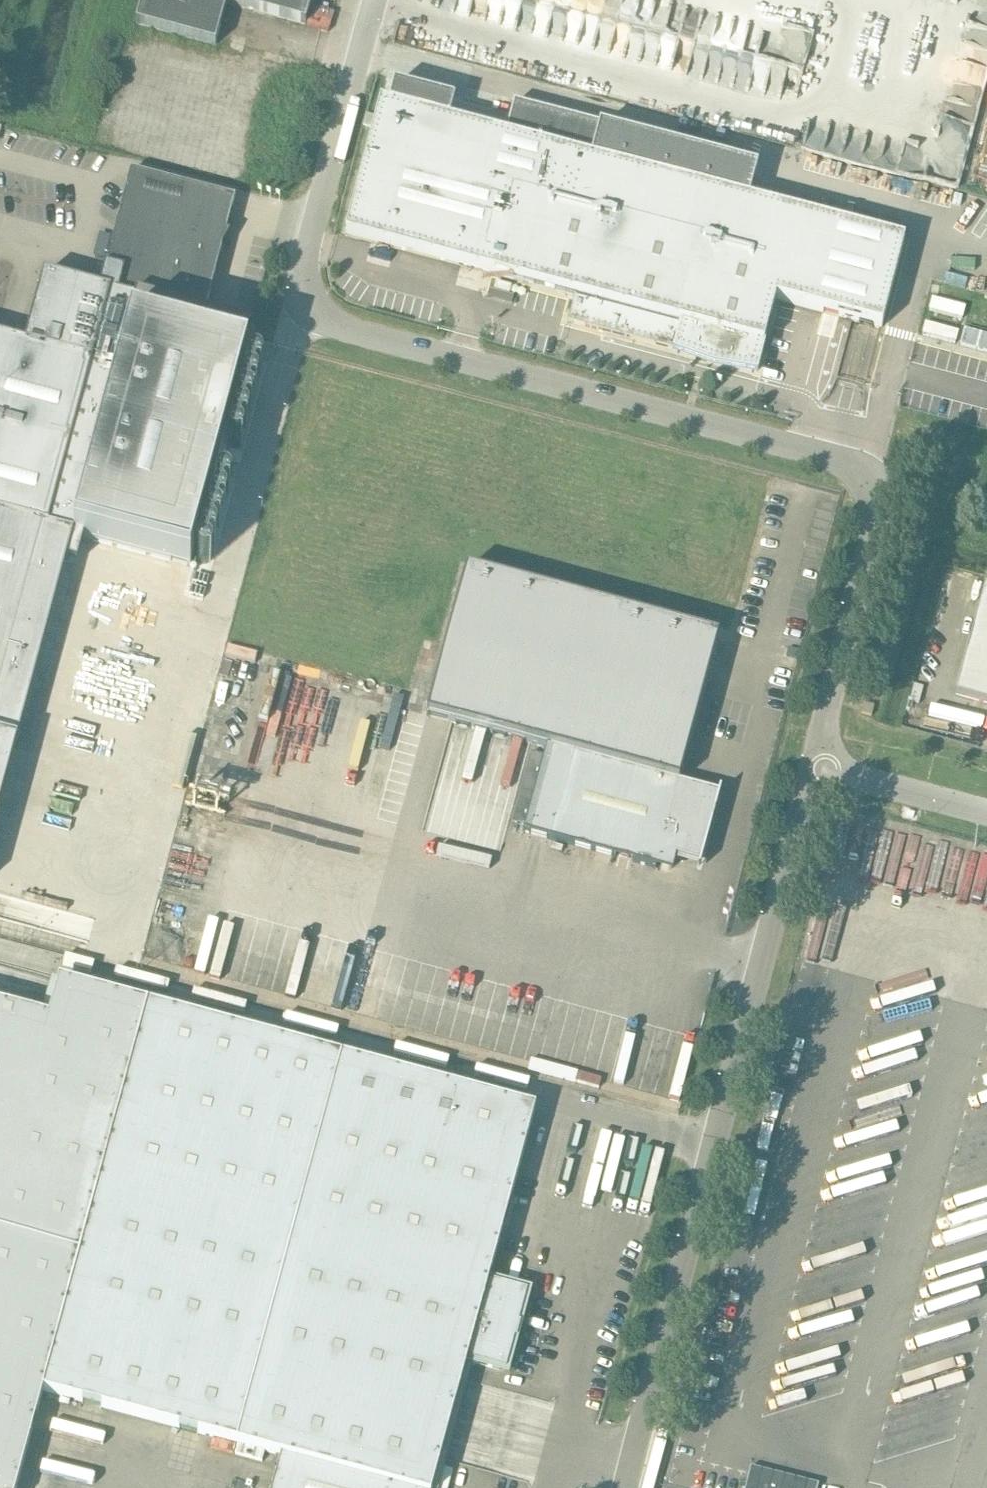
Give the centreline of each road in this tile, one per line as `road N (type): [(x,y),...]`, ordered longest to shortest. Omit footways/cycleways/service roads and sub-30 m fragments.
road 1 (unclassified): [(867,482),(851,461),(803,444),(324,318),(299,291),(380,0)]
road 2 (unclassified): [(819,762),(628,1487)]
road 3 (unclassified): [(867,482),(879,508),(876,543),(819,762)]
road 4 (unclassified): [(819,762),(986,807)]

